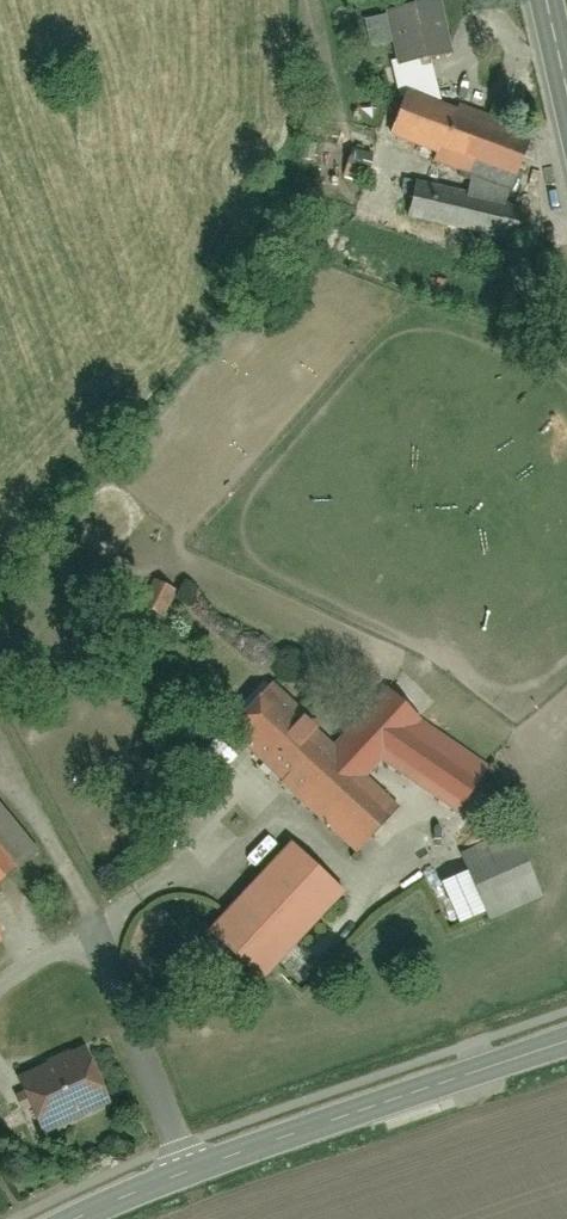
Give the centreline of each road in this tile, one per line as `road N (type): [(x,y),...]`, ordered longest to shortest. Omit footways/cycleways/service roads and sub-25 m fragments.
road 1 (tertiary): [(66,1218),(187,1169),(566,1041)]

